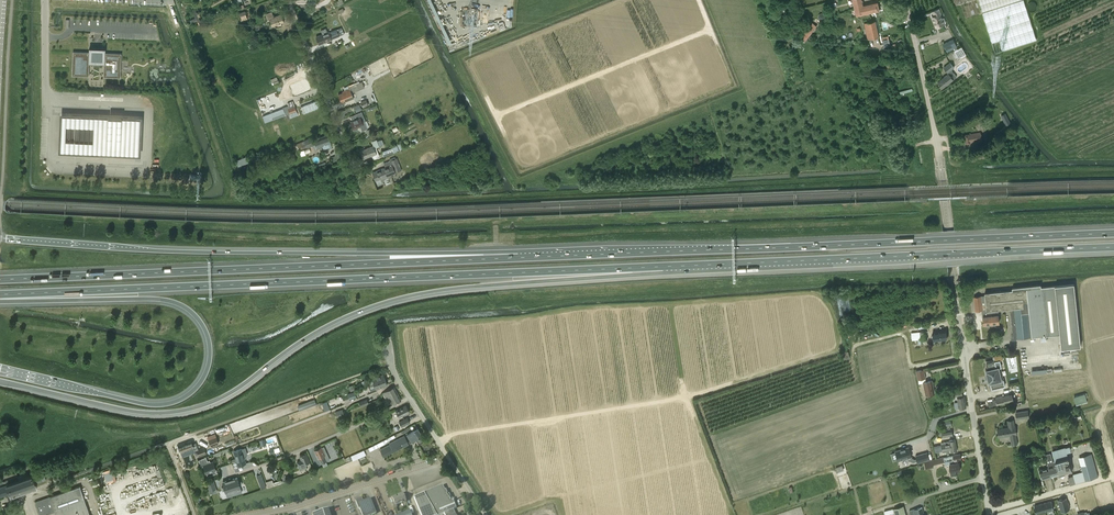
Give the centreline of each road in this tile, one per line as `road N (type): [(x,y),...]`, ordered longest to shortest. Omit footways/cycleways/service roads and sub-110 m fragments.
road 1 (motorway): [(0,380),(129,411),(173,412),(223,397),(366,308),(451,289),(664,267)]
road 2 (motorway): [(0,295),(664,267)]
road 3 (motorway): [(1113,234),(518,258)]
road 4 (motorway): [(518,258),(0,279)]
road 5 (motorway): [(518,258),(0,240)]
road 6 (motorway): [(0,297),(166,300),(197,317),(210,350),(198,387),(162,405),(0,370)]
road 7 (motorway): [(664,267),(1113,248)]
road 8 (residential): [(989,514),(958,308)]
road 9 (unclassified): [(491,514),(398,382),(388,340)]
road 10 (unclassified): [(361,185),(289,0)]
road 11 (unclassified): [(250,514),(434,462)]
road 12 (unclassified): [(940,166),(905,0)]
road 13 (track): [(170,443),(43,488)]

